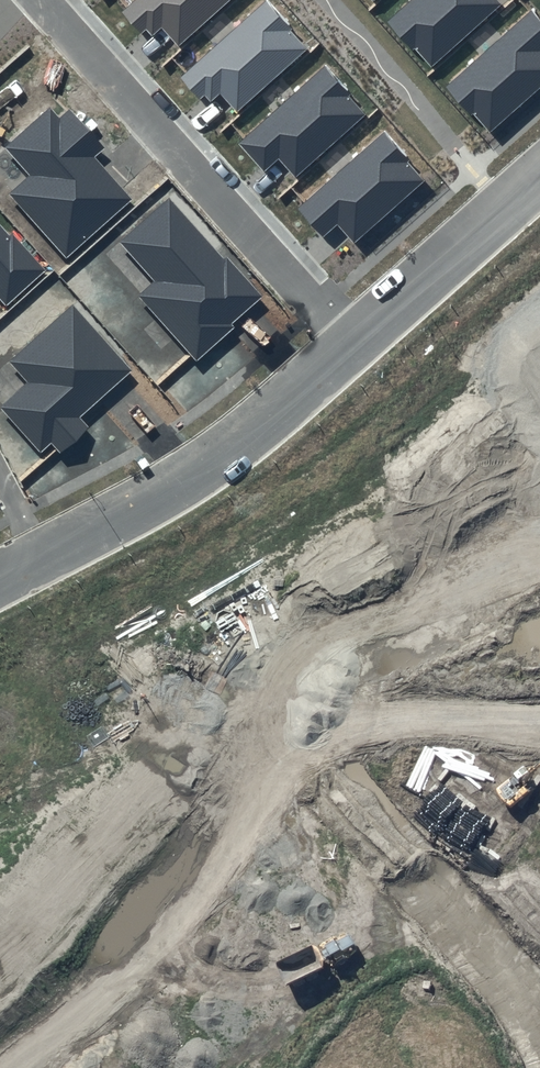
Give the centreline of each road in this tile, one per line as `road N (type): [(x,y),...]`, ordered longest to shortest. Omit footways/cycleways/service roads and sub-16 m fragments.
road 1 (residential): [(424,877),(230,656),(142,501)]
road 2 (residential): [(348,344),(41,0)]
road 3 (residential): [(424,877),(269,1007),(147,1067)]
road 4 (residential): [(539,608),(325,364)]
road 5 (residential): [(539,173),(348,344)]
road 6 (residential): [(325,364),(246,432),(142,501)]
road 7 (residential): [(539,1034),(489,948),(424,877)]
road 8 (residential): [(142,501),(0,577)]

